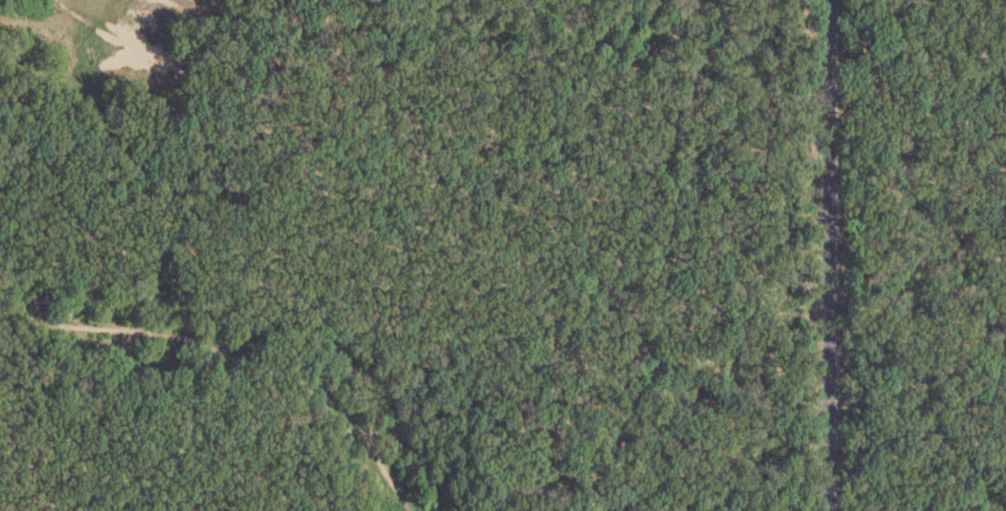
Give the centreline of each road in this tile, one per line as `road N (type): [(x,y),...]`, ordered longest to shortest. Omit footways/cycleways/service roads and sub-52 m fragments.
road 1 (residential): [(825,0),(825,510)]

